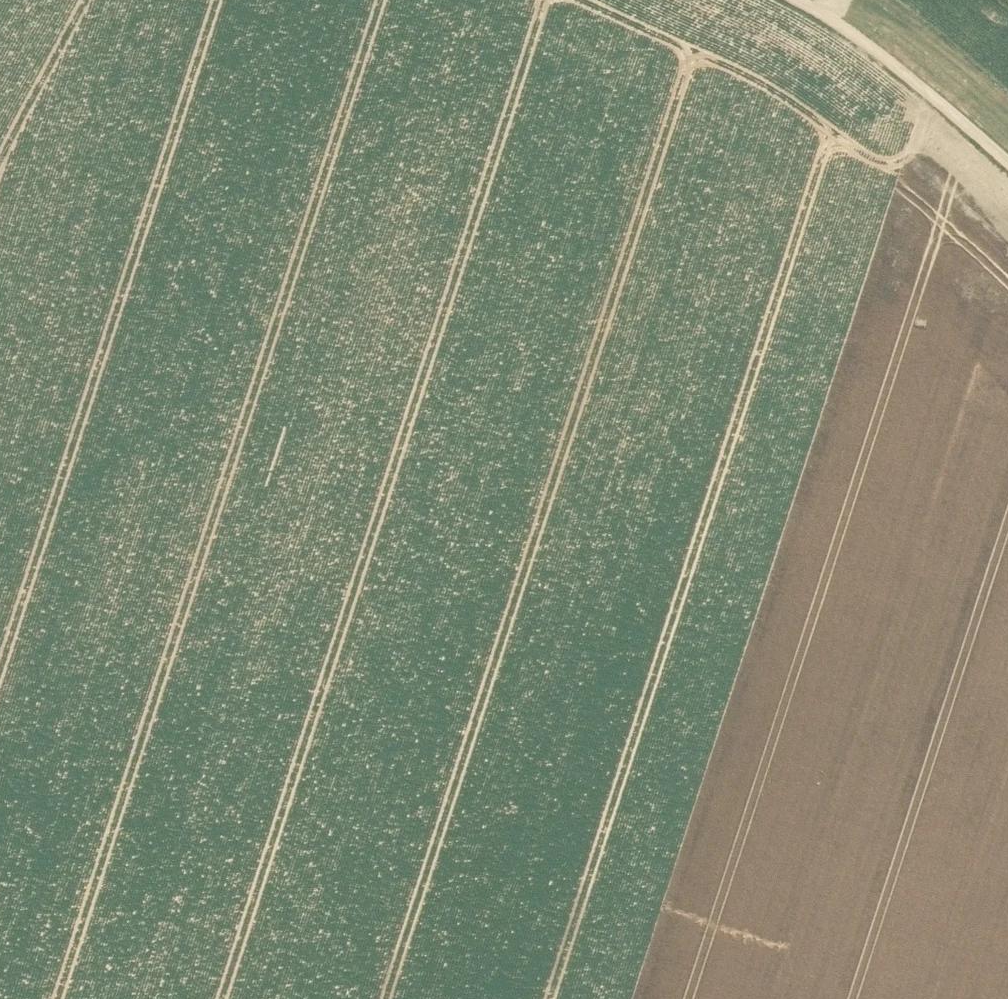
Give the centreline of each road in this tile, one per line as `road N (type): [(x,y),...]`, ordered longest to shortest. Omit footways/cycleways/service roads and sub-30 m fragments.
road 1 (track): [(1007,162),(880,56),(795,0)]

